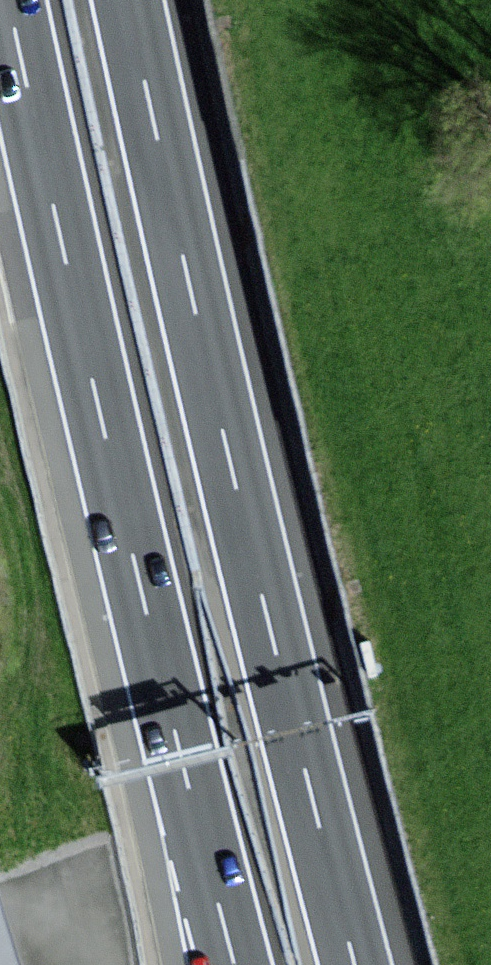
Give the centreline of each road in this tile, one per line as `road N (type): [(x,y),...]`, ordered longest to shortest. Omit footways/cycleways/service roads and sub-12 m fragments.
road 1 (motorway): [(356,964),(128,0)]
road 2 (motorway): [(9,0),(234,964)]

